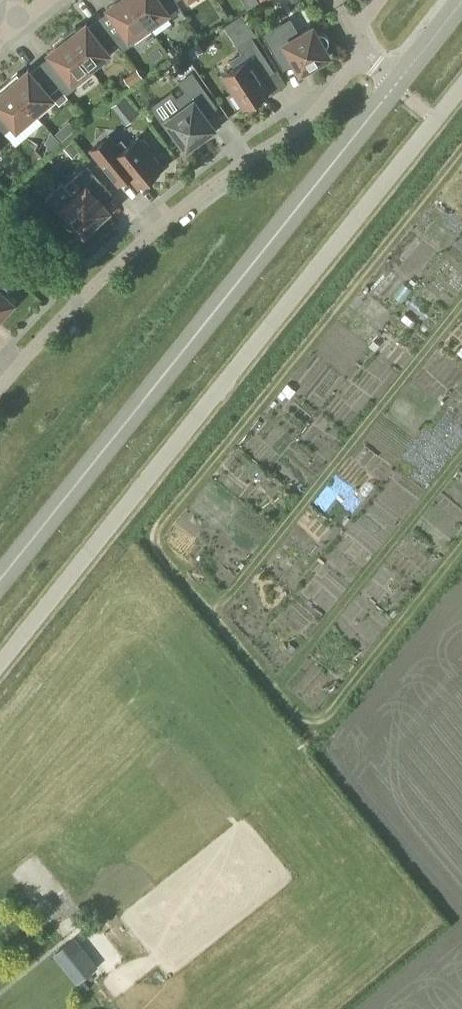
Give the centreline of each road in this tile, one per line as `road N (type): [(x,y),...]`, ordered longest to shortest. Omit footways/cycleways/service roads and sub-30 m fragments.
road 1 (residential): [(0,583),(396,89)]
road 2 (residential): [(368,53),(308,126),(167,224),(70,310),(0,392)]

